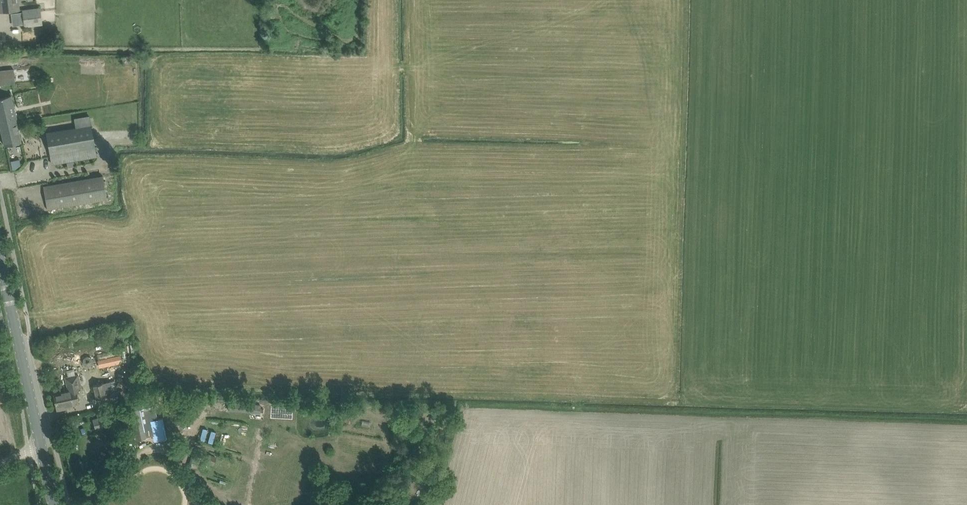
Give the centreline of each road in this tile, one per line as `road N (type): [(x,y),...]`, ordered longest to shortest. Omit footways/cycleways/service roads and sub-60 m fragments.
road 1 (secondary): [(42,447),(0,256)]

